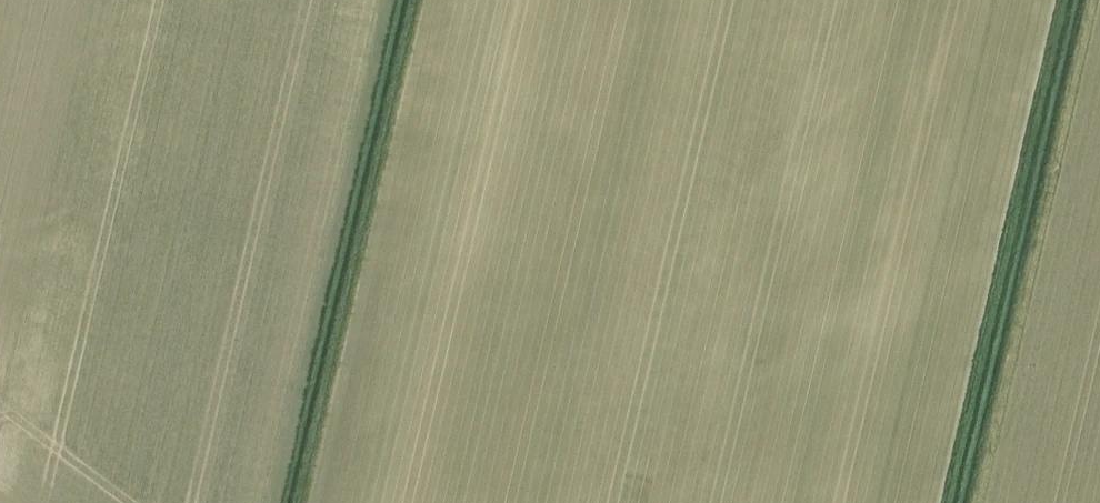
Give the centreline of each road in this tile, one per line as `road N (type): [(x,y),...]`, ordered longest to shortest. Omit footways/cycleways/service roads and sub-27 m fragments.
road 1 (track): [(301,502),(417,0)]
road 2 (track): [(949,502),(1064,0)]
road 3 (track): [(1092,0),(978,502)]

